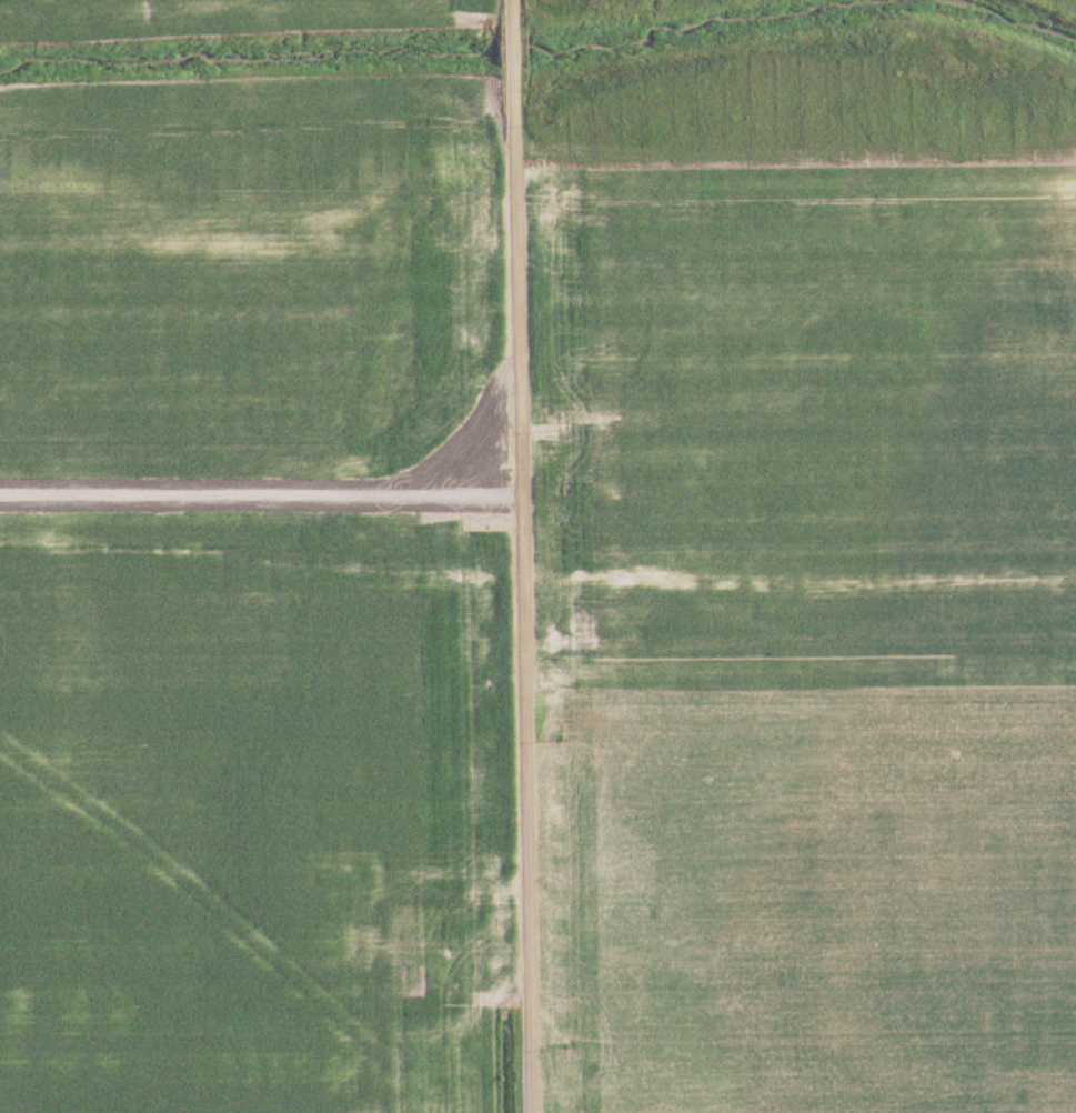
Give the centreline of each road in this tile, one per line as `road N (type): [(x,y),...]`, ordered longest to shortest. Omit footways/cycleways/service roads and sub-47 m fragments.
road 1 (residential): [(527,1112),(507,0)]

